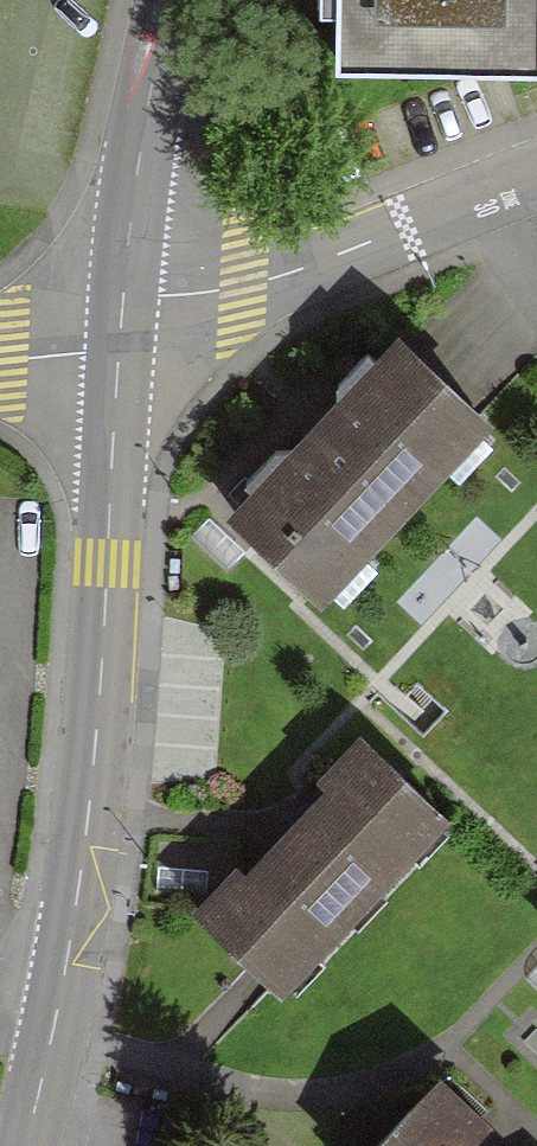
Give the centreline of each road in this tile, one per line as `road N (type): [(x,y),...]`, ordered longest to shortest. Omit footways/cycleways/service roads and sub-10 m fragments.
road 1 (tertiary): [(121,349),(82,862),(27,1145)]
road 2 (residential): [(126,294),(242,291),(536,171)]
road 3 (tertiary): [(171,0),(146,111),(126,294)]
road 4 (residential): [(121,349),(0,361)]

